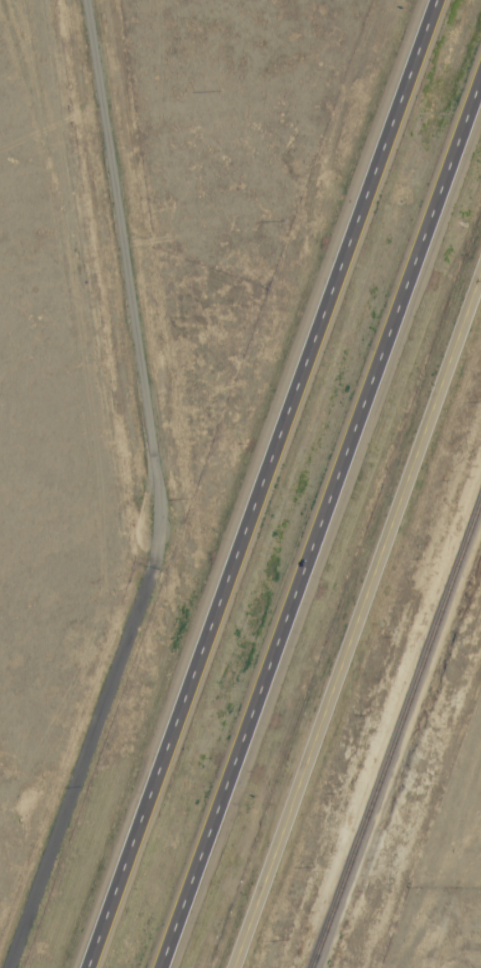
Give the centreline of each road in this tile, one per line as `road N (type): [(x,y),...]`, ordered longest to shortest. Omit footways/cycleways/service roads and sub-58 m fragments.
road 1 (motorway): [(432,0),(84,967)]
road 2 (residential): [(83,0),(153,479),(154,534),(4,967)]
road 3 (motorway): [(165,967),(480,82)]
road 4 (tertiary): [(227,967),(480,261)]

